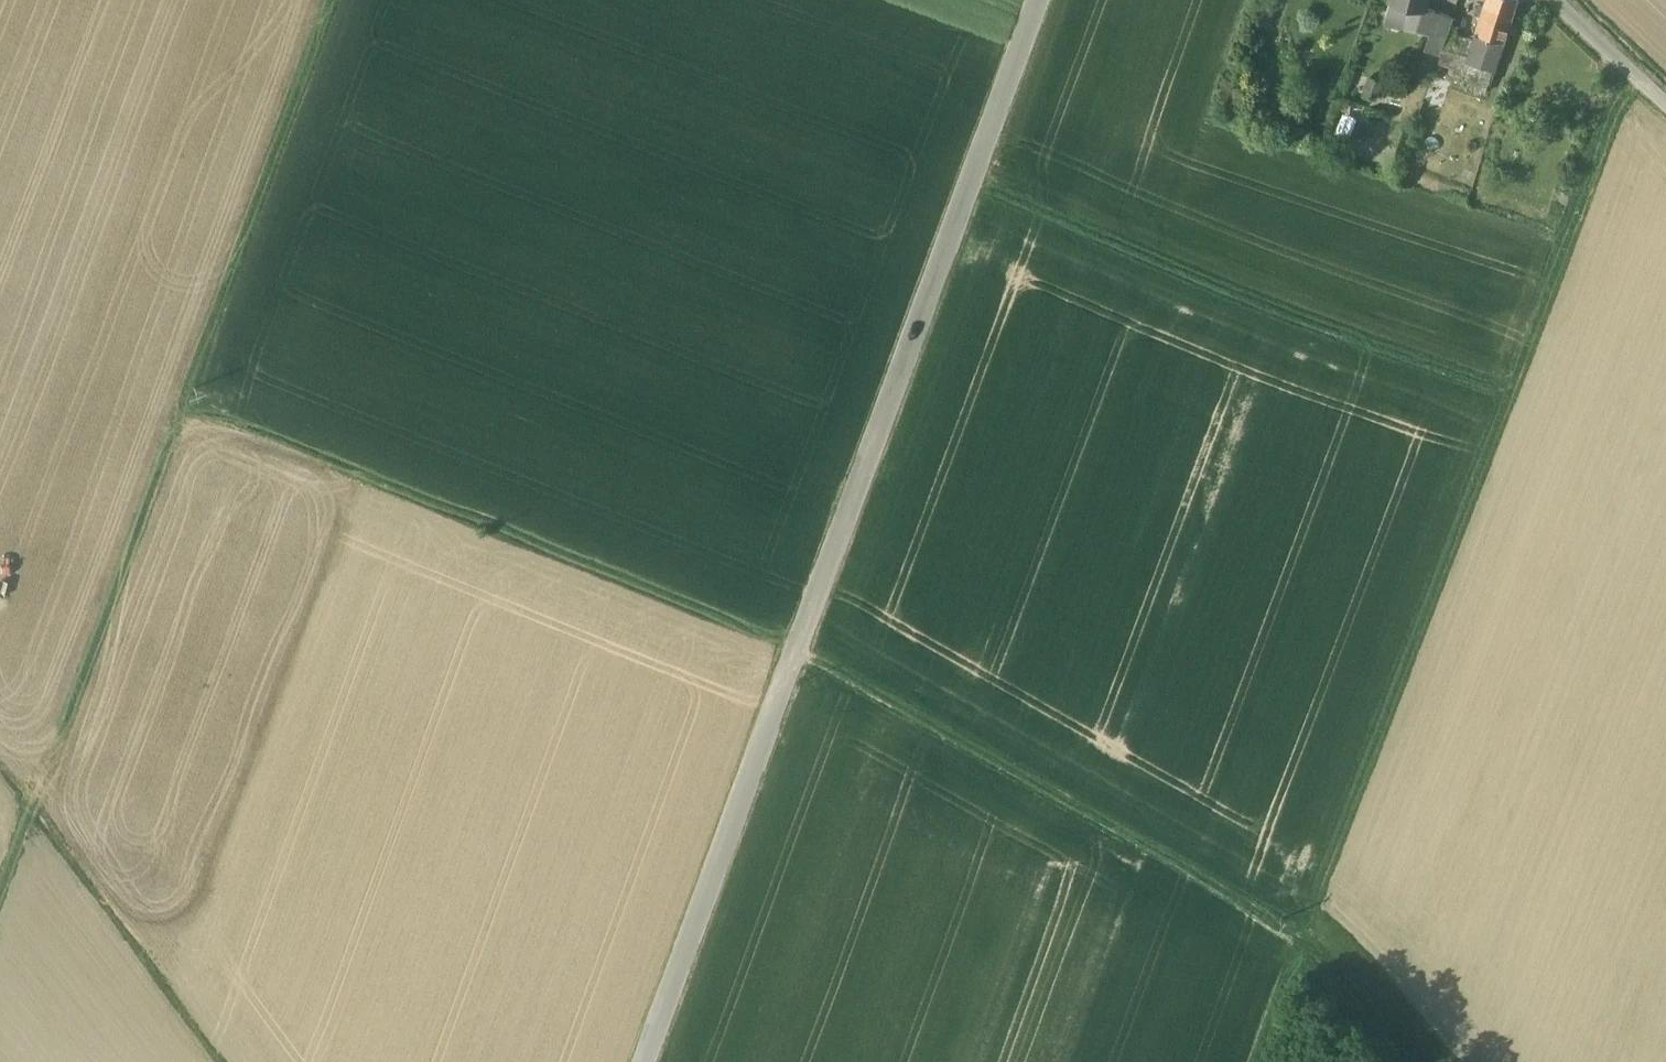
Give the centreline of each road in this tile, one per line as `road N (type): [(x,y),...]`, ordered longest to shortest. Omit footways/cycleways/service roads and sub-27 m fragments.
road 1 (unclassified): [(1058,0),(661,1061)]
road 2 (track): [(344,0),(0,938)]
road 3 (track): [(1649,90),(1635,107),(1309,958)]
road 4 (track): [(192,422),(811,660)]
road 5 (track): [(985,193),(1229,301),(1519,406)]
road 6 (track): [(809,665),(1166,864)]
road 7 (track): [(1414,1061),(1354,989),(1166,864)]
road 8 (residential): [(1665,106),(1551,0)]

